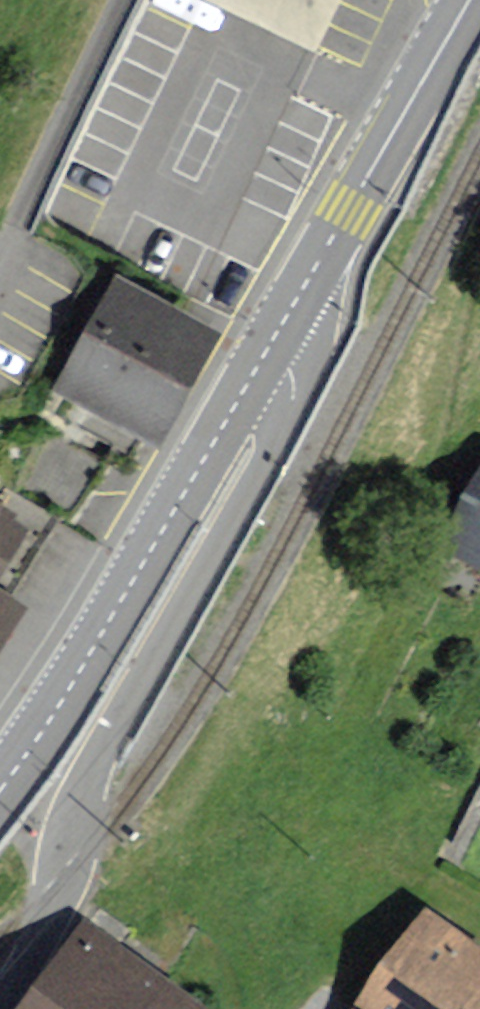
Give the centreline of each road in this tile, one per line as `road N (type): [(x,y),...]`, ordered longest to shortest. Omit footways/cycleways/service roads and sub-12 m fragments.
road 1 (residential): [(271,344),(296,379),(267,463),(81,796),(60,894),(0,1003)]
road 2 (secondary): [(0,788),(271,344)]
road 3 (secondary): [(271,344),(470,0)]
road 4 (residential): [(0,249),(120,0)]

